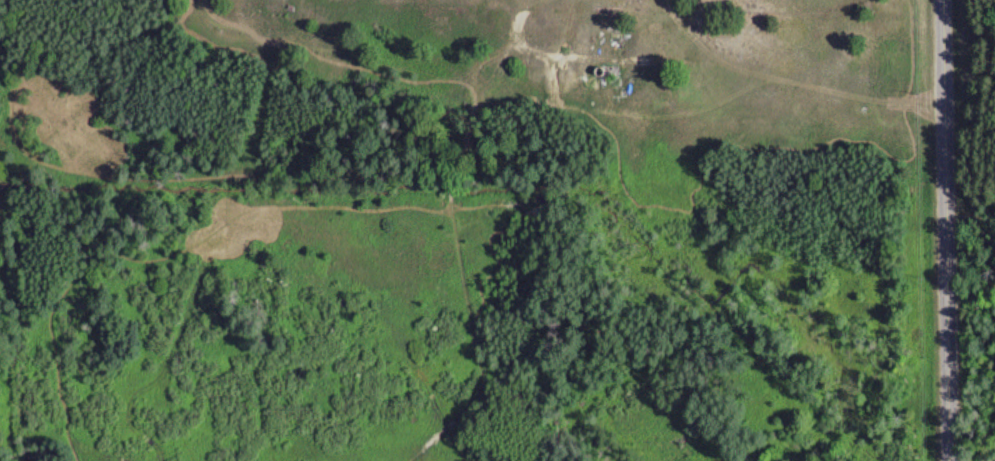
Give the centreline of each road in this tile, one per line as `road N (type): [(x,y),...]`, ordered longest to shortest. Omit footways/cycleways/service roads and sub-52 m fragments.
road 1 (tertiary): [(950,460),(939,0)]

